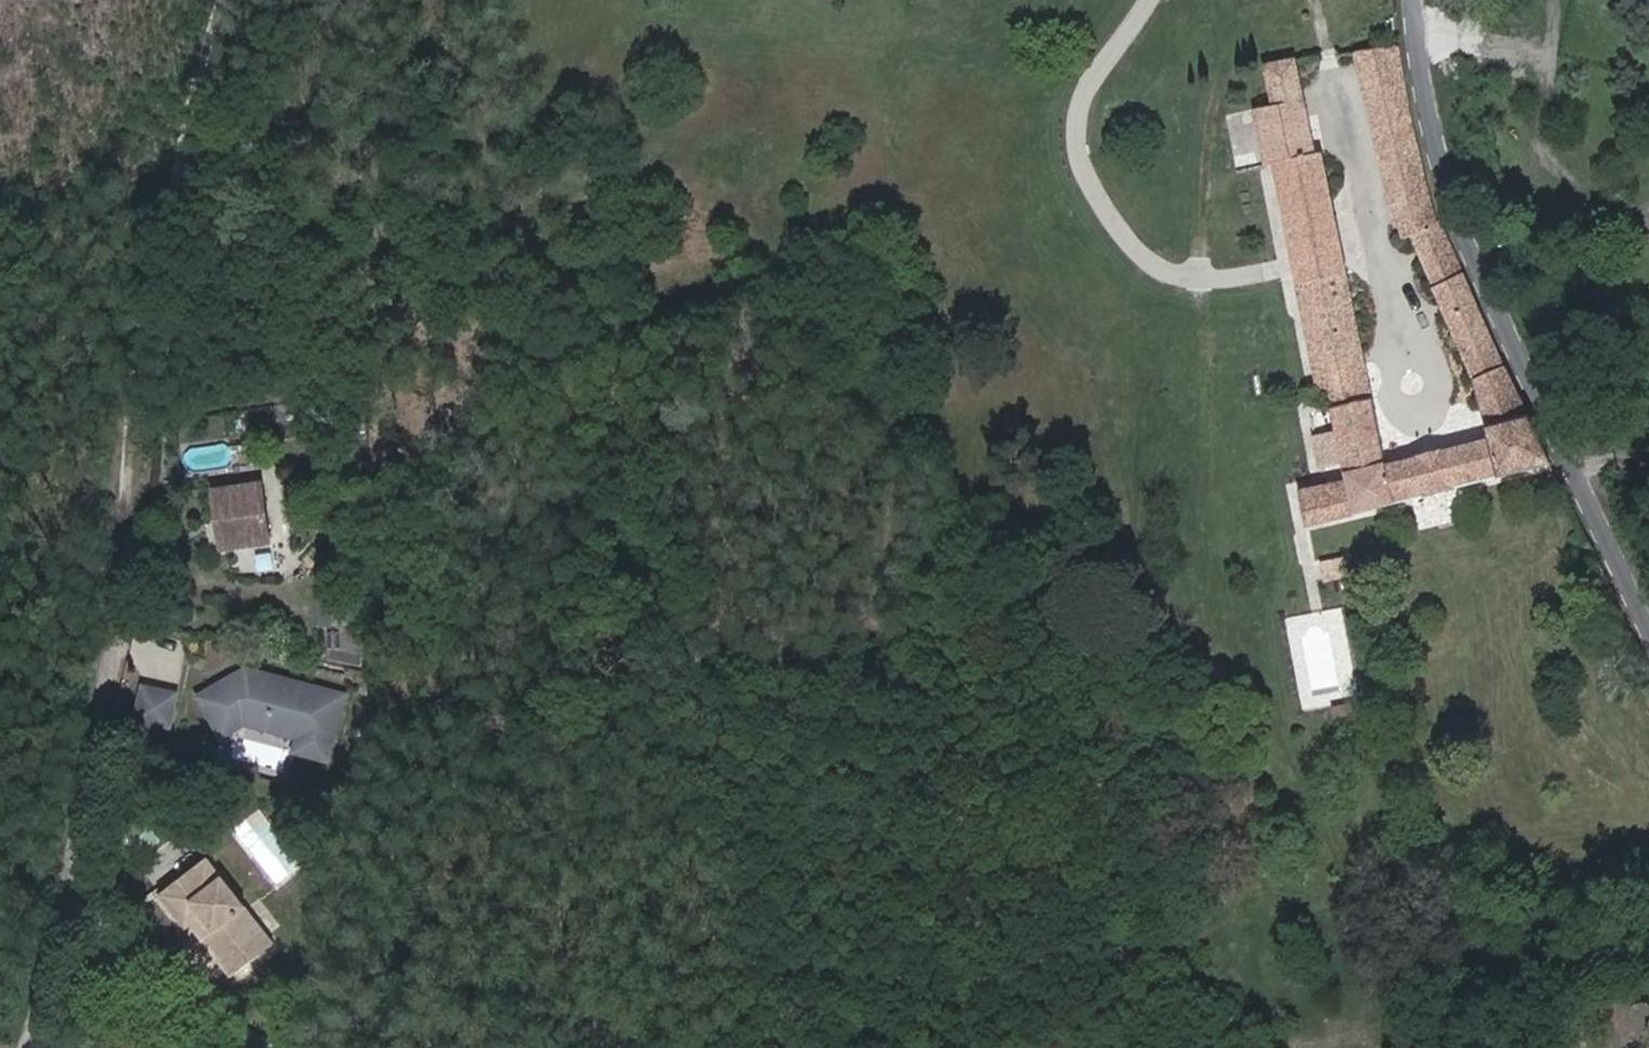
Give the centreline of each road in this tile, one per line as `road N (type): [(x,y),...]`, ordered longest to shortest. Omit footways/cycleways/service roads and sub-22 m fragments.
road 1 (track): [(30,1047),(116,629),(174,230),(223,0)]
road 2 (residential): [(1421,0),(1446,136),(1509,267),(1648,605)]

